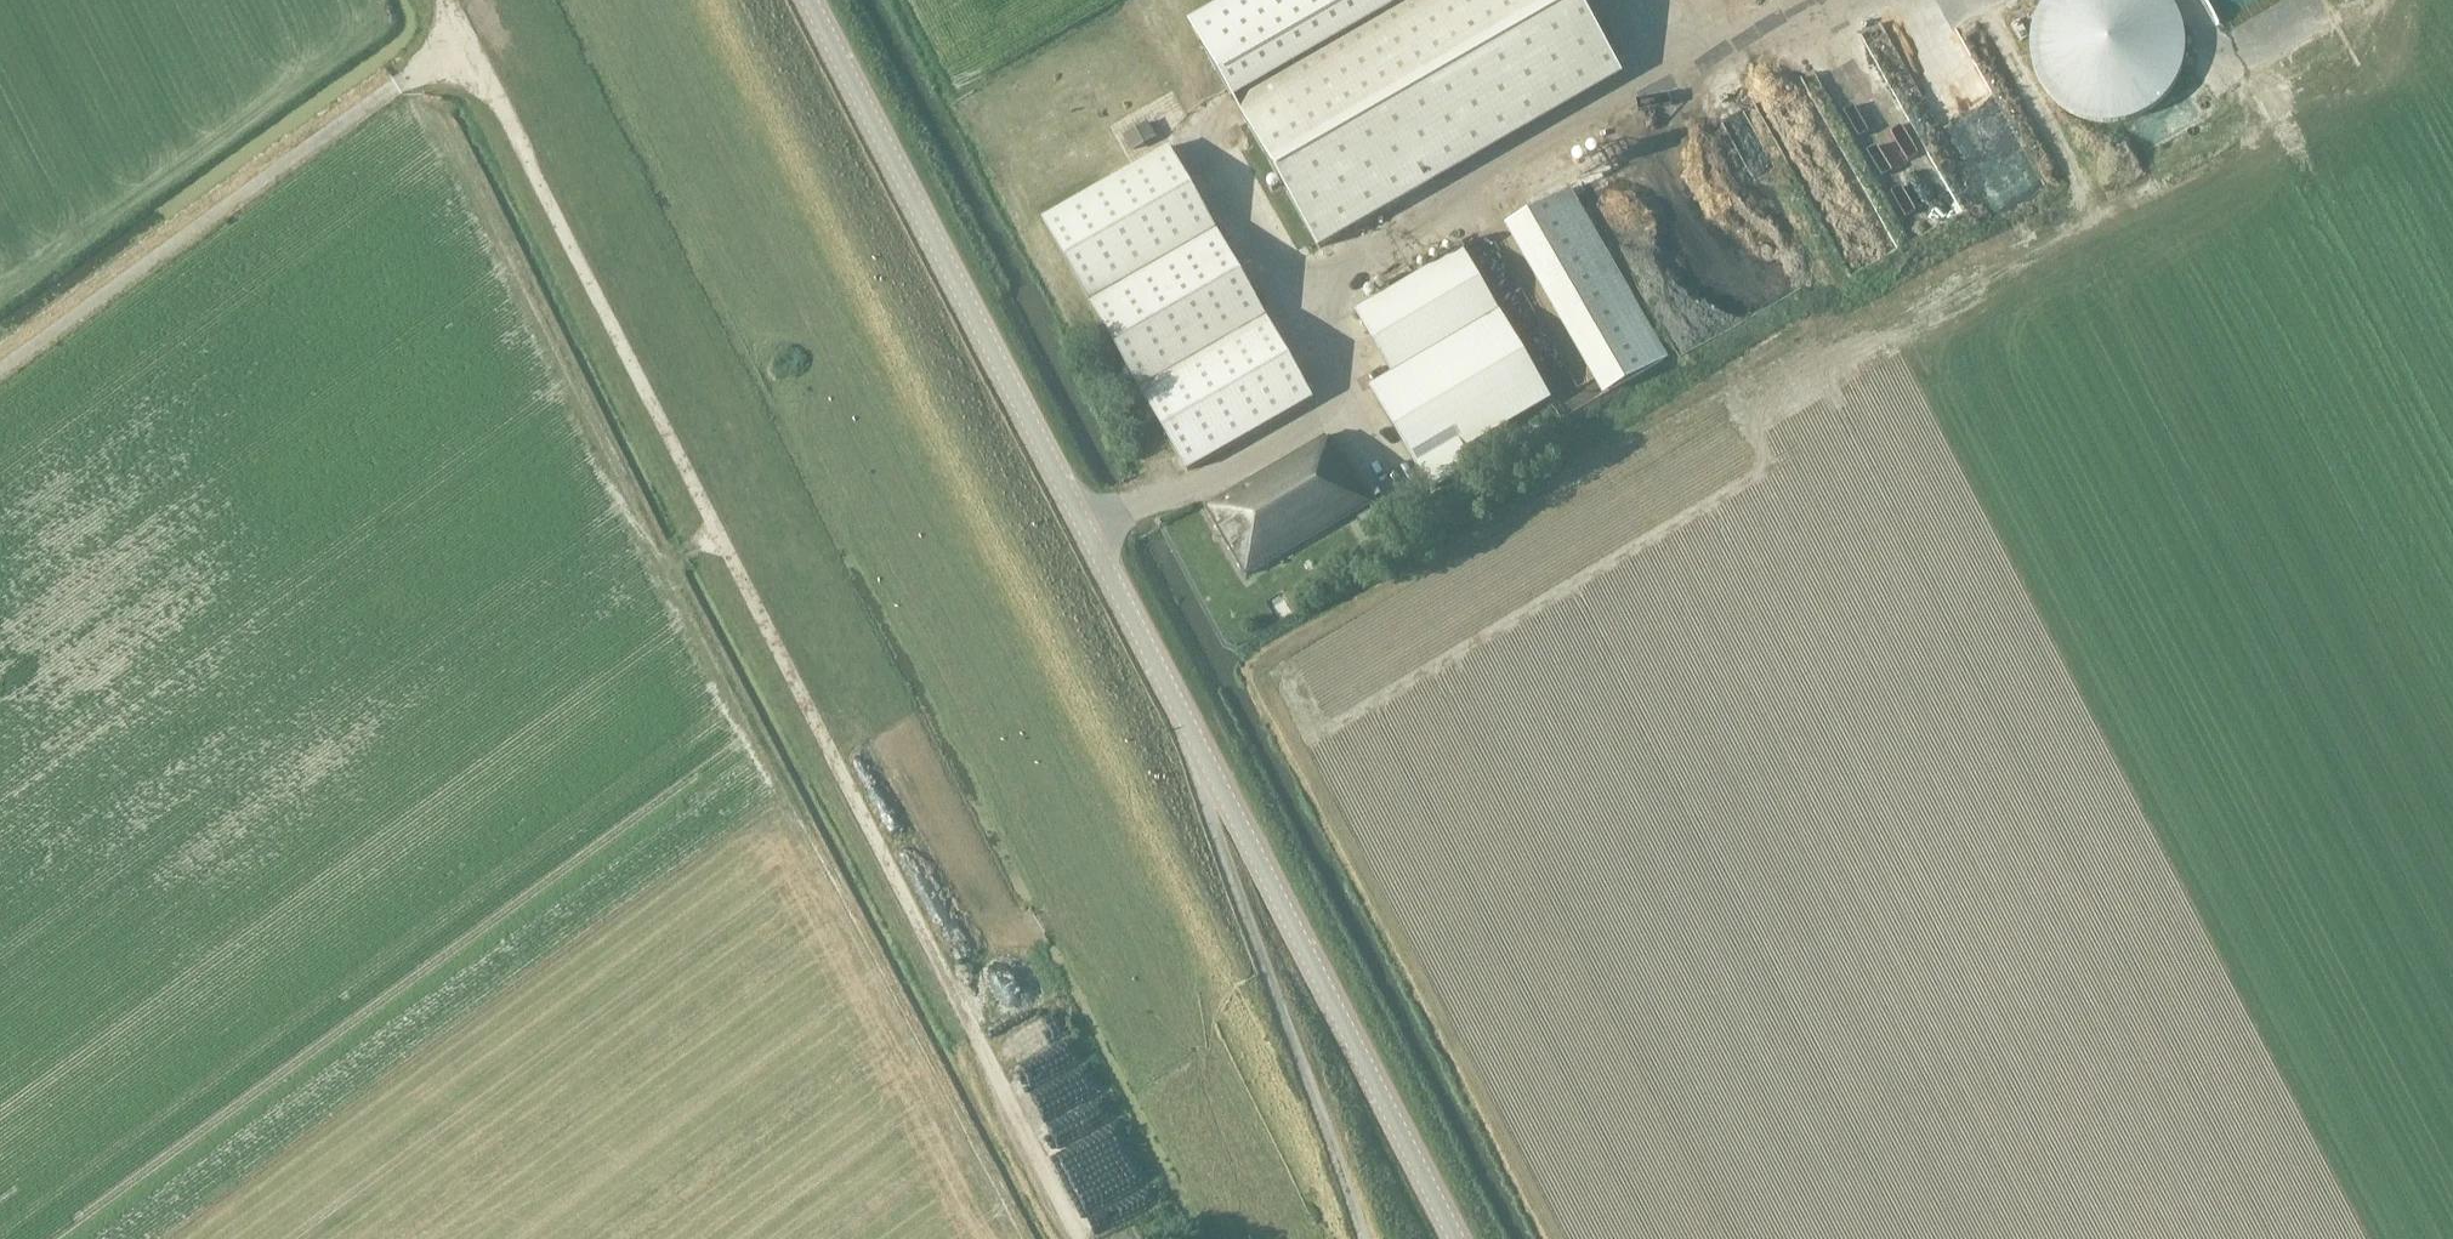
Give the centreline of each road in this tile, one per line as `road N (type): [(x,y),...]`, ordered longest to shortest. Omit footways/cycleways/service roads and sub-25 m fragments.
road 1 (tertiary): [(1458,1238),(1181,690),(809,0)]
road 2 (track): [(447,0),(1078,1238)]

